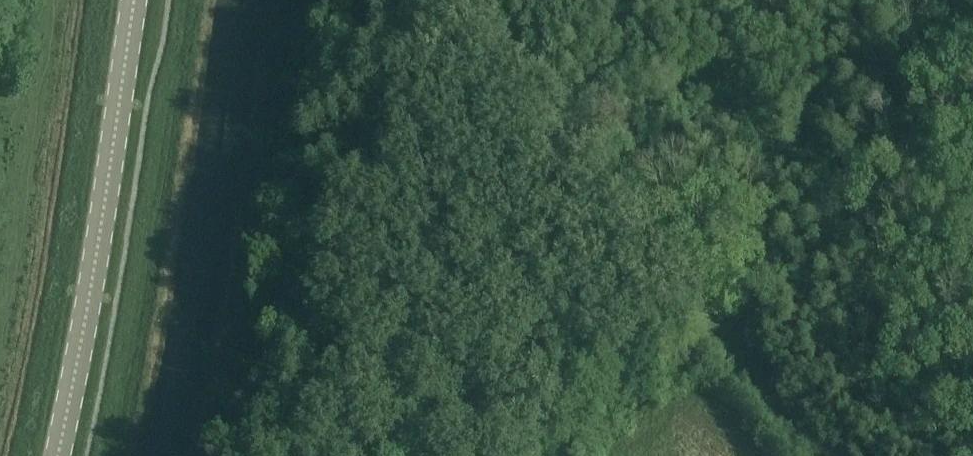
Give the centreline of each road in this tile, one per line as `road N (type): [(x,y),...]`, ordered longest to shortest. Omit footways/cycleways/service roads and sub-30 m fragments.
road 1 (secondary): [(53,455),(95,226),(124,0)]

